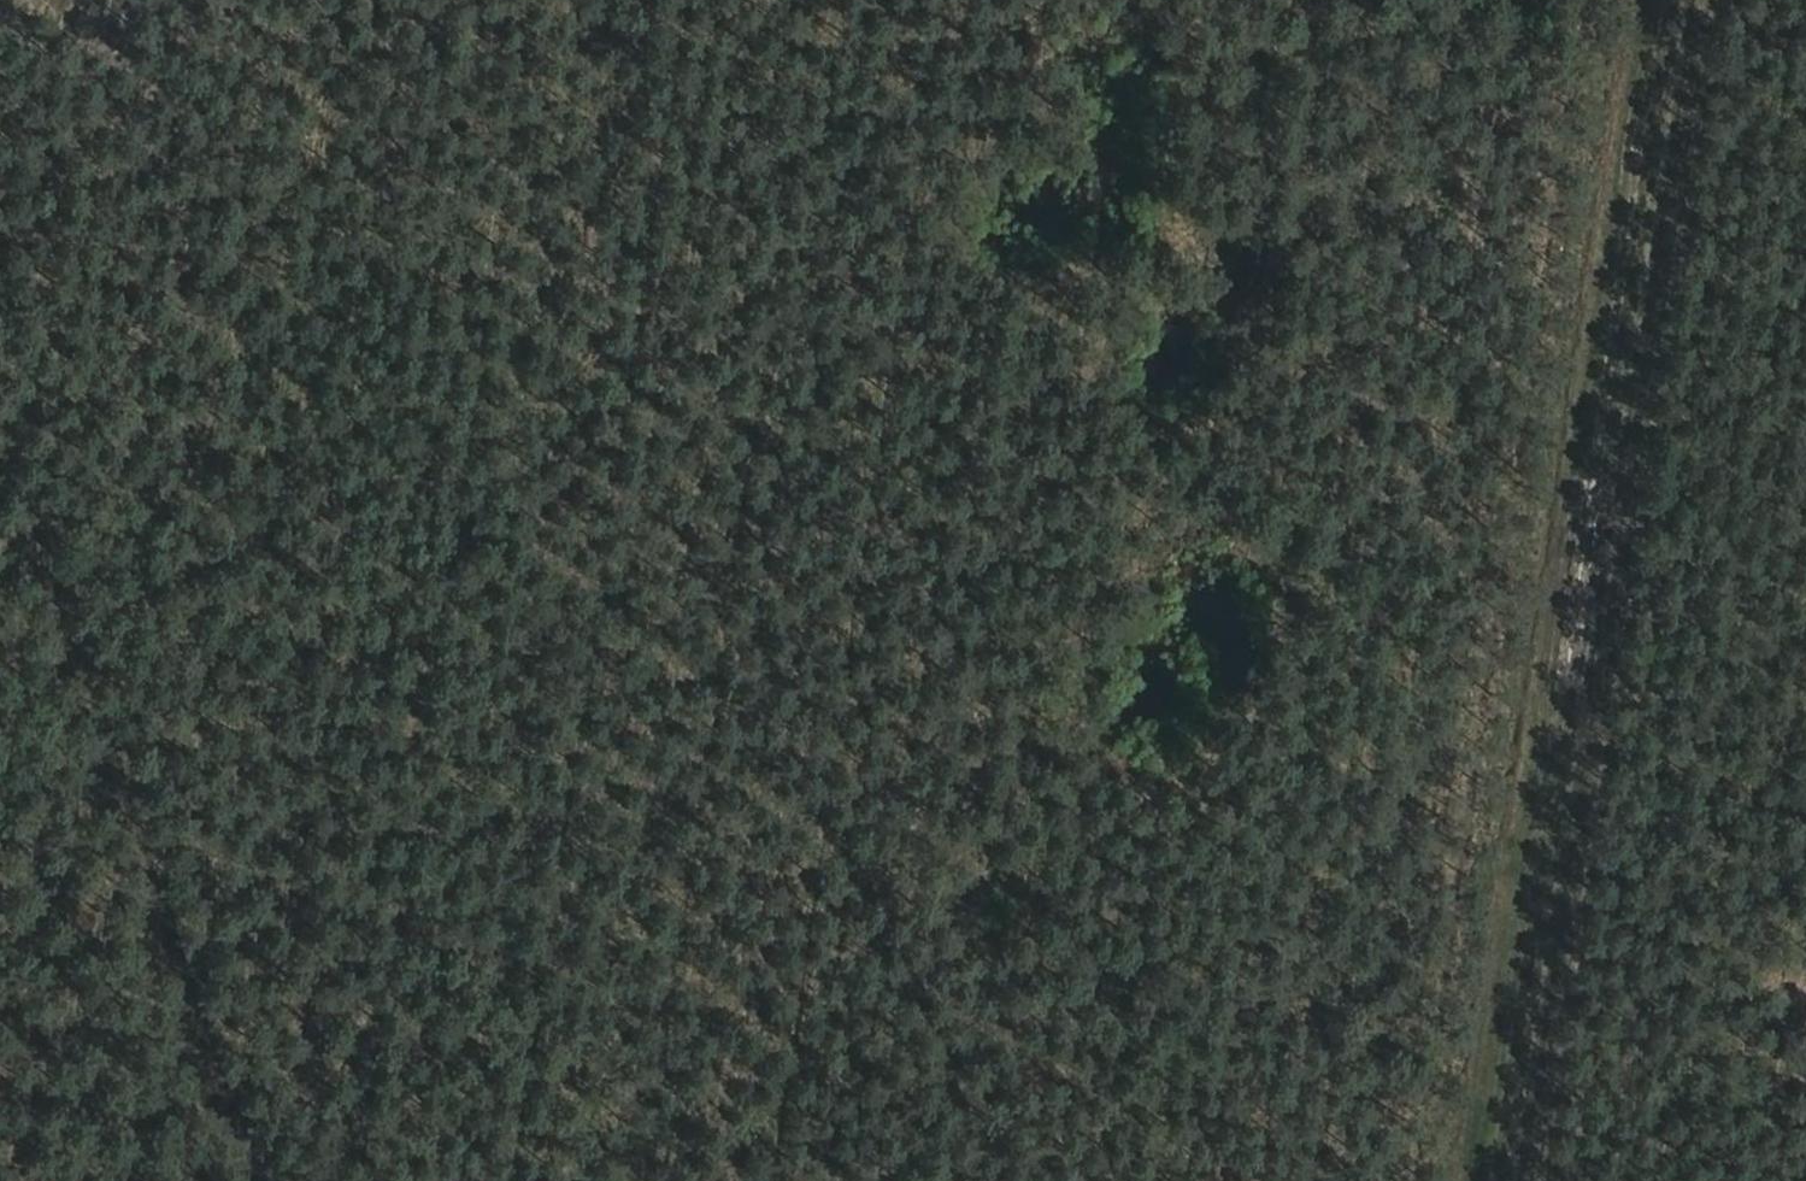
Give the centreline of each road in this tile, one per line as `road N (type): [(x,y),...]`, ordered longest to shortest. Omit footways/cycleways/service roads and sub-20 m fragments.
road 1 (track): [(1498,1180),(1685,0)]

